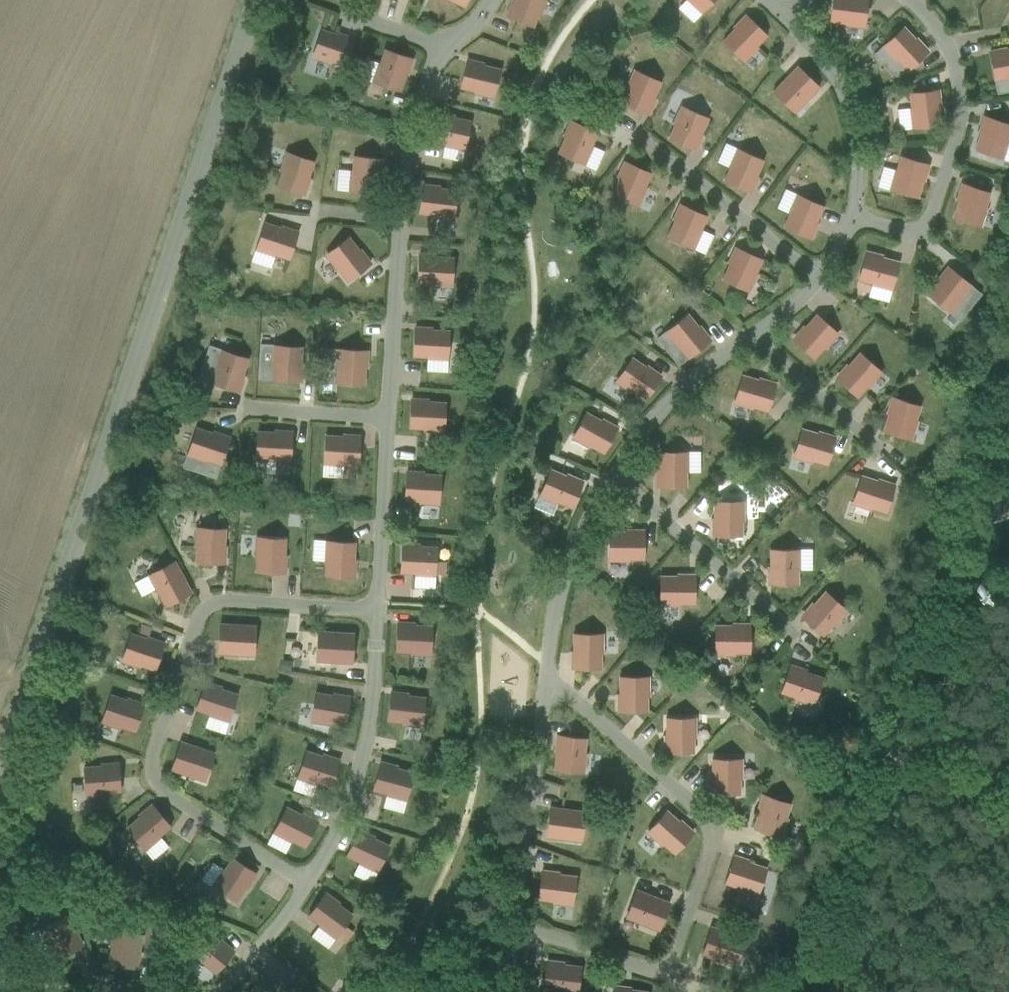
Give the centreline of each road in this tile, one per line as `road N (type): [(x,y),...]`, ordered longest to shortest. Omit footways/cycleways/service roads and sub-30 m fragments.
road 1 (unclassified): [(0,775),(256,0)]

